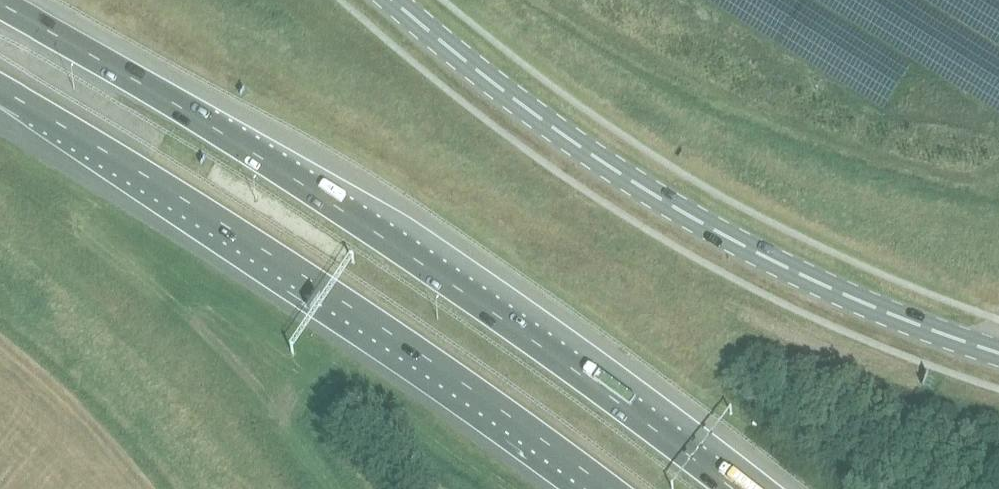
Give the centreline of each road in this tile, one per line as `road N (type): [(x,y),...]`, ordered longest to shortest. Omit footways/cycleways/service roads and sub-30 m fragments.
road 1 (motorway): [(742,488),(350,204),(10,0)]
road 2 (motorway): [(0,89),(412,348),(603,488)]
road 3 (primary): [(998,355),(881,312),(697,219),(539,120),(393,0)]

